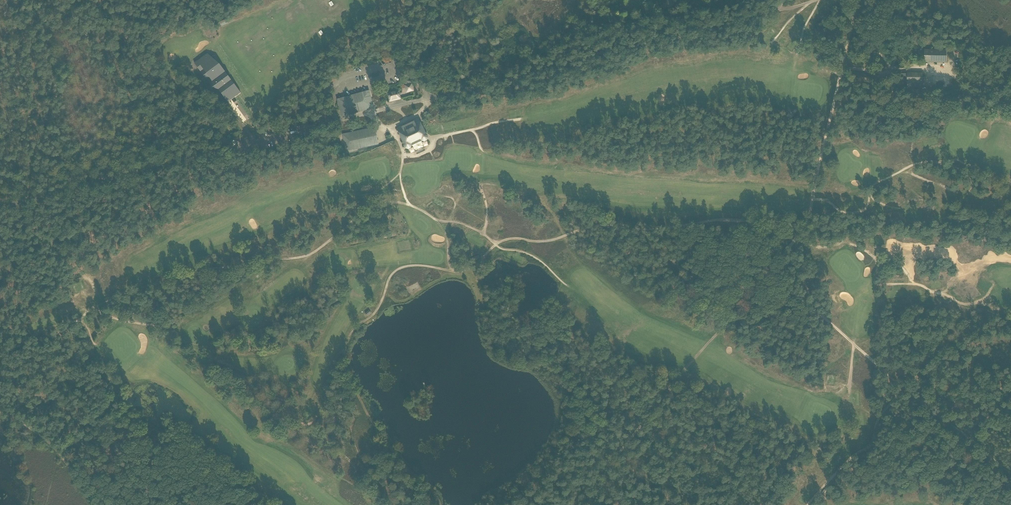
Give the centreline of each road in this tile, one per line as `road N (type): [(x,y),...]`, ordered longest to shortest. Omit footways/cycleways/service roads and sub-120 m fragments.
road 1 (track): [(378,504),(363,485),(274,437),(266,391),(252,374),(134,312),(188,290),(201,268),(308,247),(386,205),(409,202),(437,224),(449,269)]
road 2 (track): [(440,504),(382,440),(346,362),(353,321),(400,269),(475,270),(495,243),(556,242),(584,227),(625,223),(757,223),(804,234)]
road 3 (track): [(857,0),(802,241),(573,504)]
road 4 (track): [(771,269),(903,390),(1010,472)]
road 5 (track): [(266,391),(292,416),(304,385),(321,381),(366,450),(401,457)]
road 6 (track): [(862,442),(926,497),(1010,411)]
road 7 (track): [(1010,115),(988,110),(935,68),(889,67),(853,23)]
road 8 (track): [(811,504),(903,390)]
road 9 (track): [(93,504),(53,447),(0,408)]
road 10 (track): [(811,202),(865,192),(932,161)]
road 11 (track): [(409,202),(403,158),(434,144),(413,101)]

